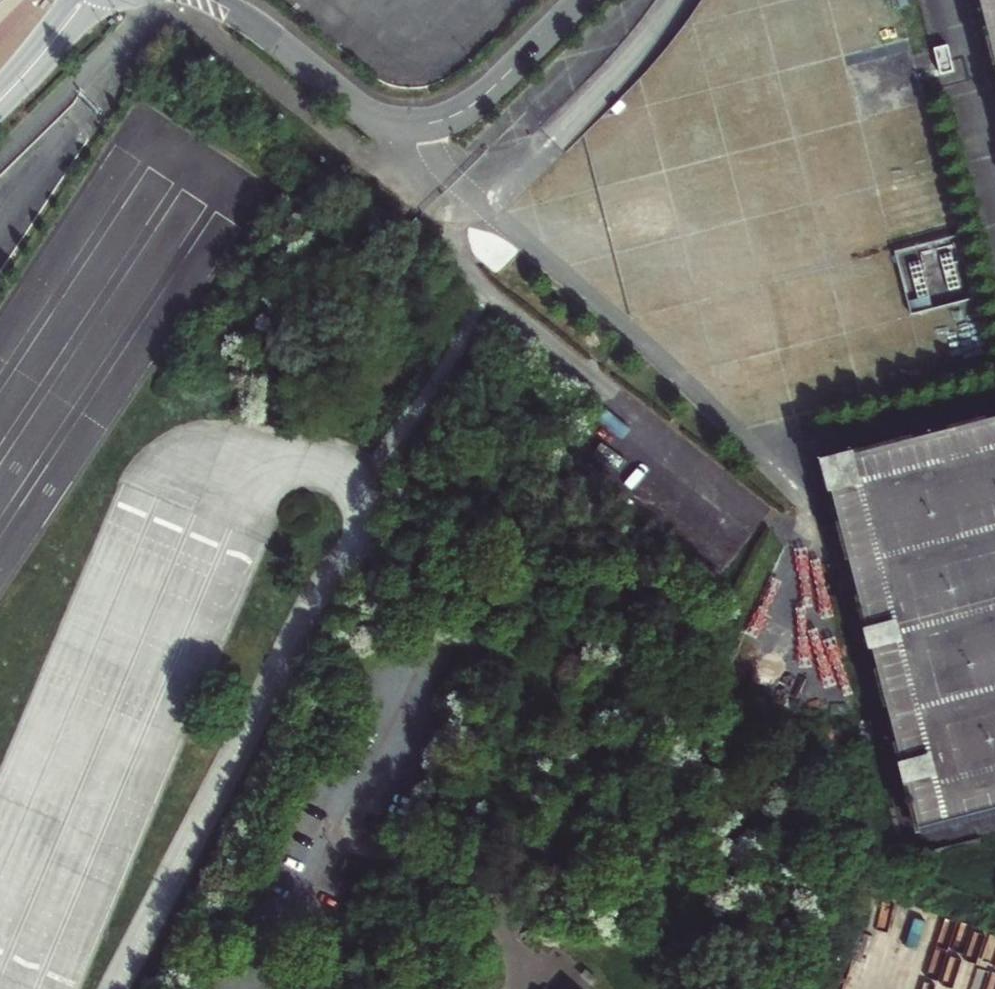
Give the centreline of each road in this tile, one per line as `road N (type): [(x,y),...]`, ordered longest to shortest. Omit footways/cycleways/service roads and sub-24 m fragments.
road 1 (unclassified): [(580,0),(480,100),(414,126),(369,114),(267,32),(213,0)]
road 2 (unclassified): [(86,0),(0,102)]

